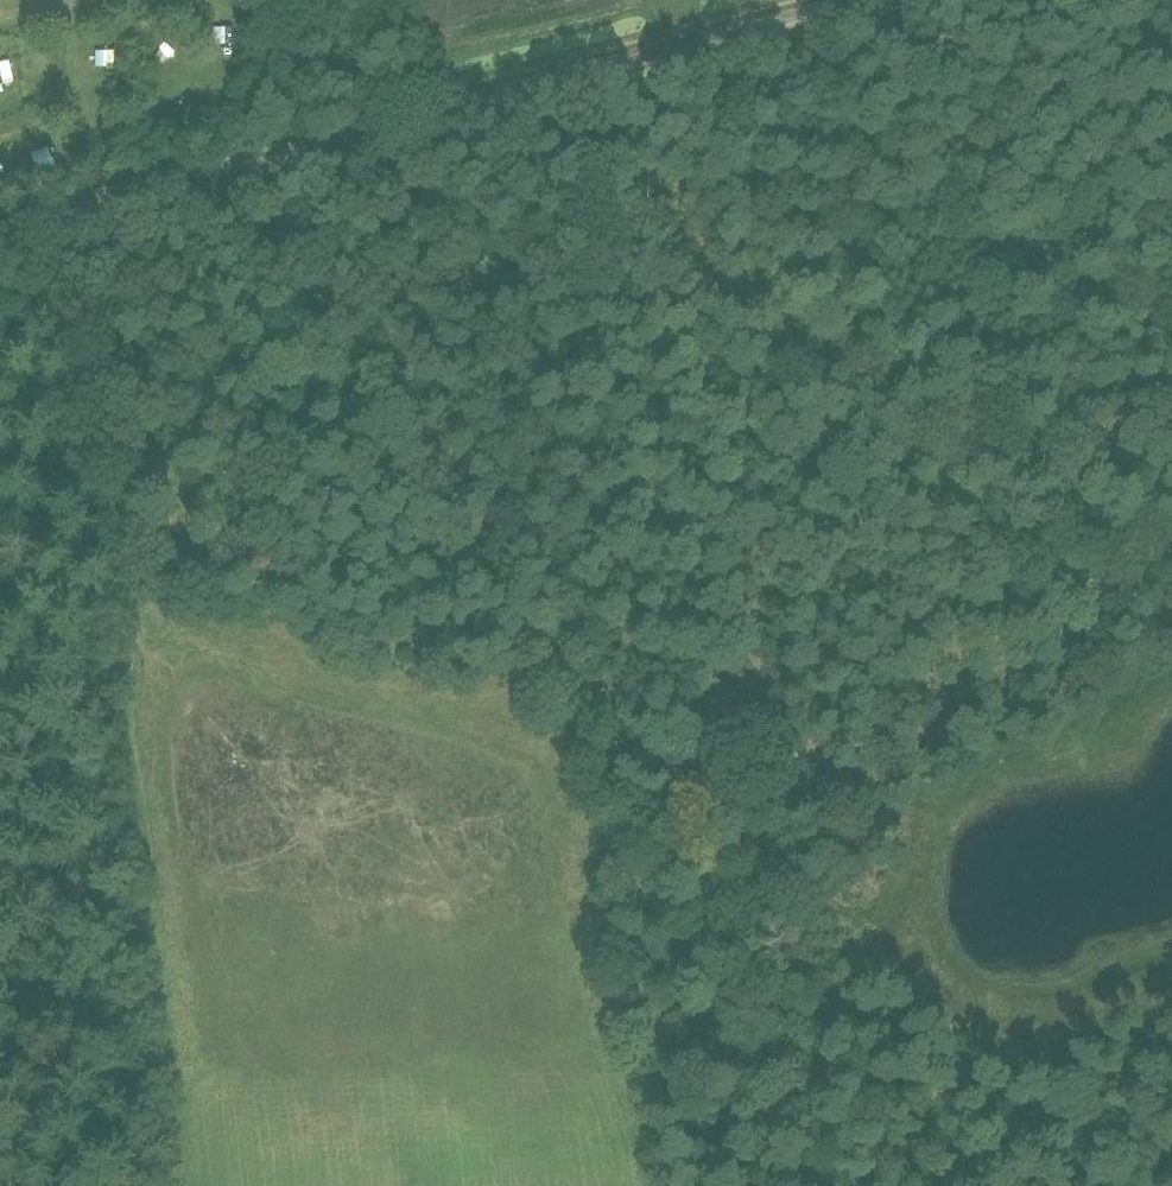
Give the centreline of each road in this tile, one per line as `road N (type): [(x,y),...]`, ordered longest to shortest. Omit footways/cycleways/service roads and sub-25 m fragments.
road 1 (track): [(0,220),(869,0)]
road 2 (track): [(0,16),(167,0)]

